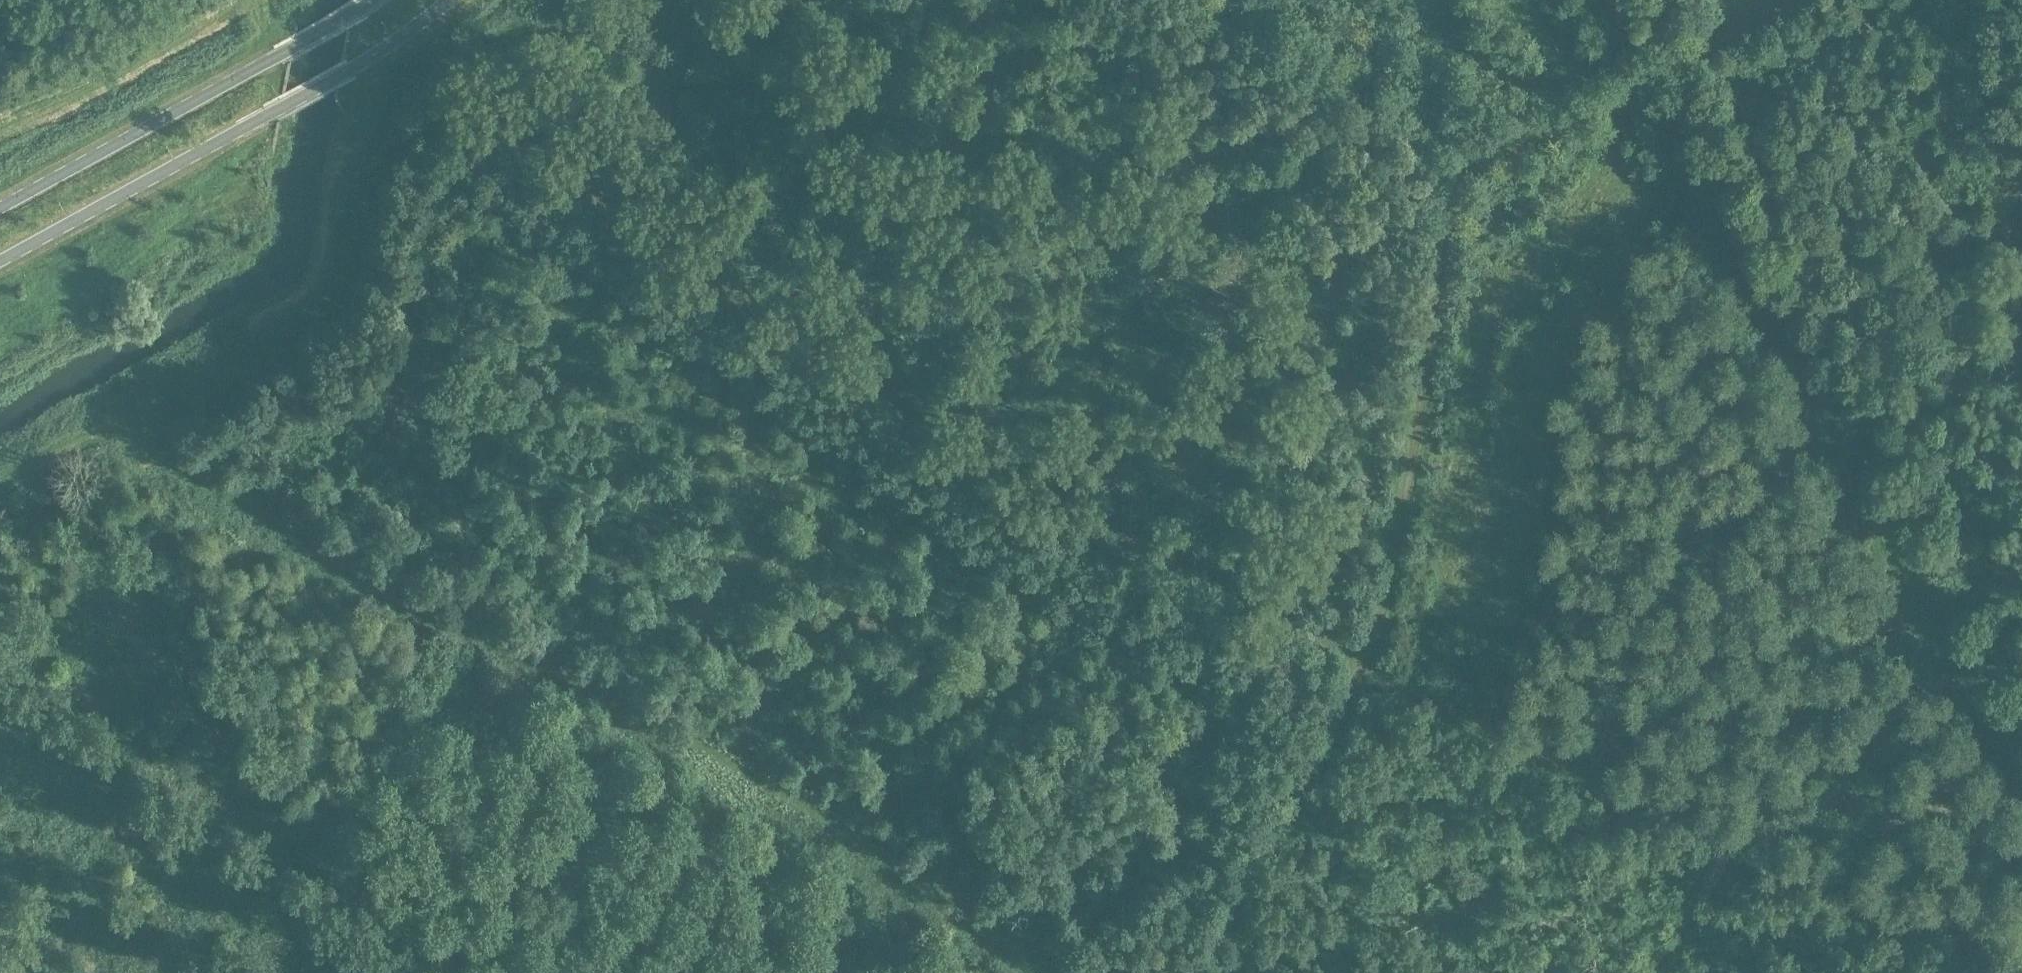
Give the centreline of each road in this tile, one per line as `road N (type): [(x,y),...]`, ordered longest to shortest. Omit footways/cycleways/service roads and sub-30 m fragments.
road 1 (secondary): [(0,260),(340,74),(450,0)]
road 2 (secondary): [(371,0),(0,206)]

